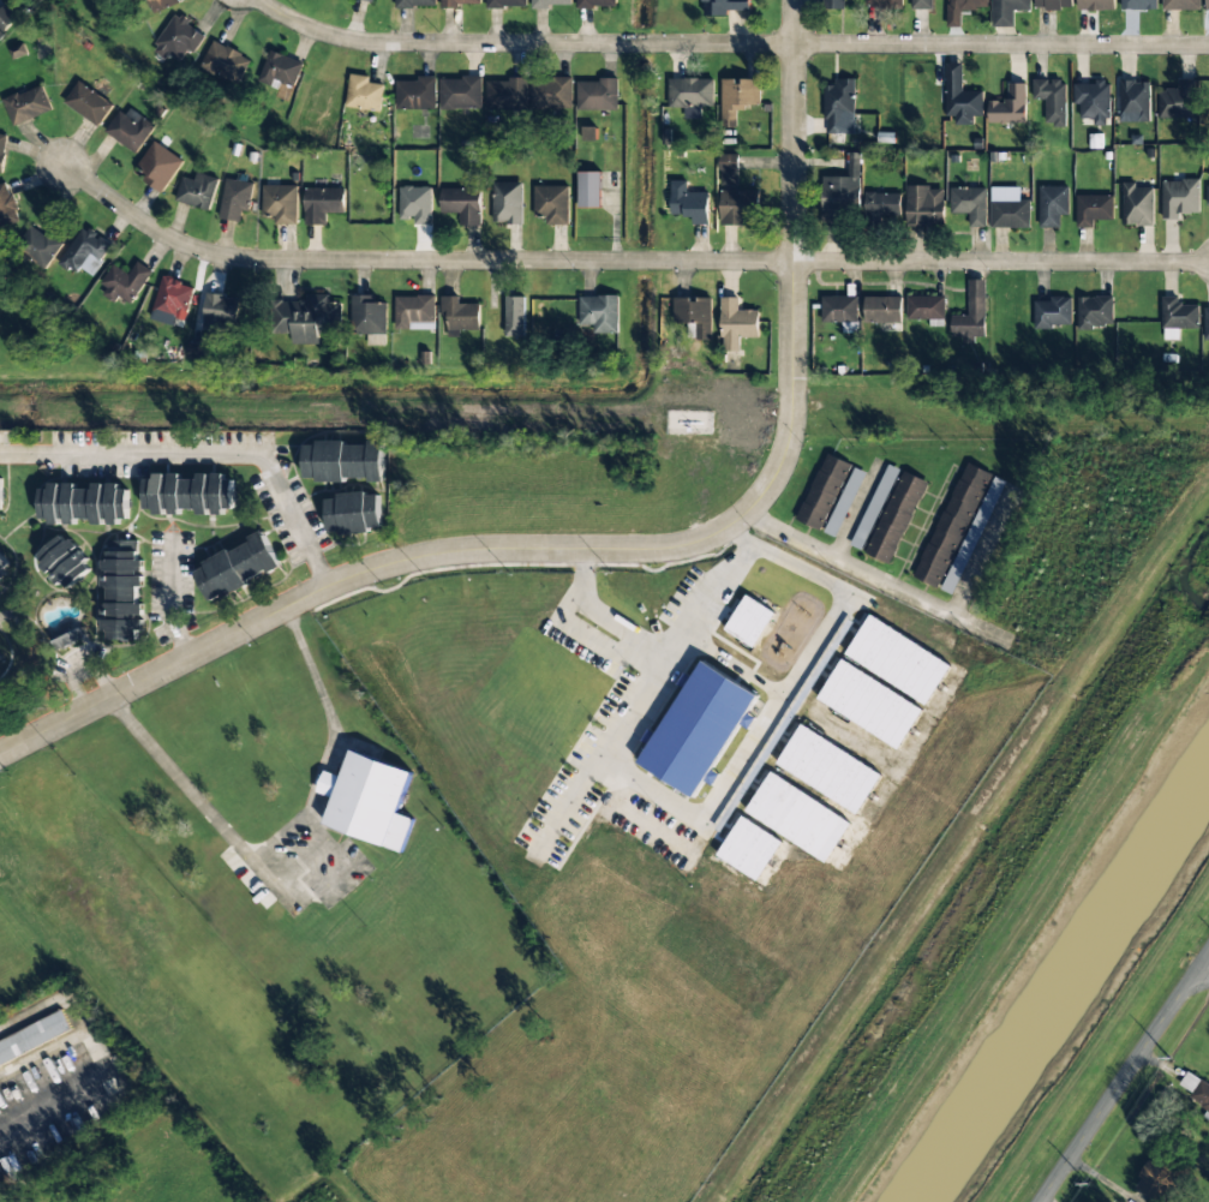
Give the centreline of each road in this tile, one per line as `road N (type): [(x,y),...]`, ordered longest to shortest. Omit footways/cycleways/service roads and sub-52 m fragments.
road 1 (residential): [(0,755),(341,581),(443,552),(689,544),(747,513),(783,462),(792,429),(796,0)]
road 2 (residential): [(61,163),(179,240),(252,259),(1208,261)]
road 3 (residential): [(266,0),(311,28),(371,42),(1208,44)]
road 4 (tertiary): [(1208,957),(1042,1201)]

